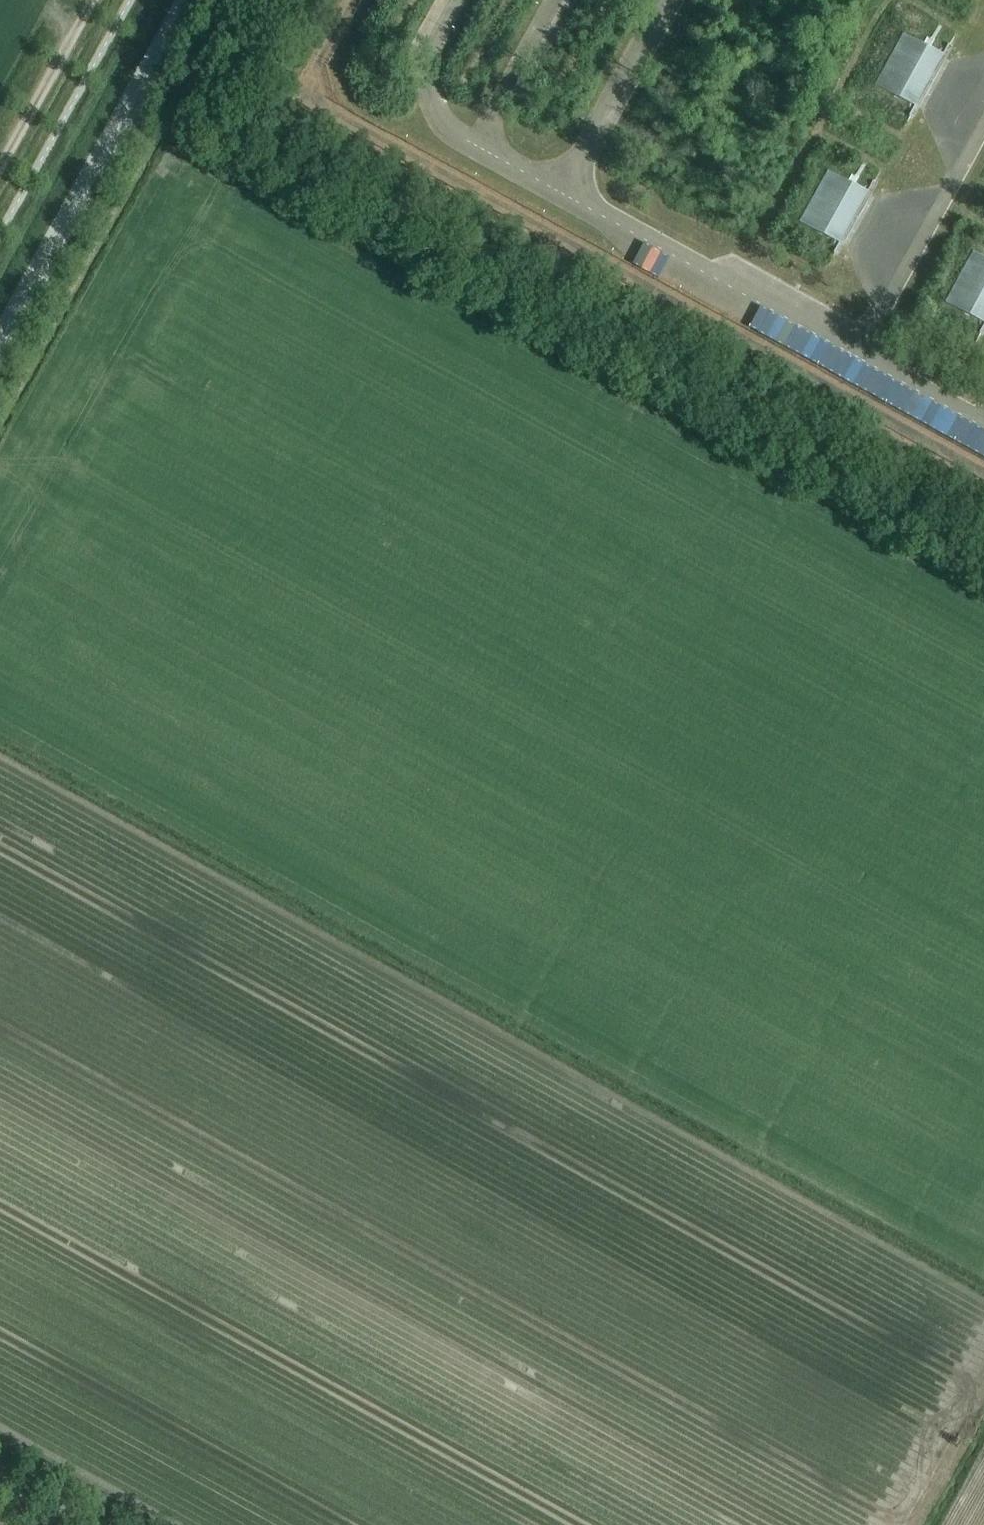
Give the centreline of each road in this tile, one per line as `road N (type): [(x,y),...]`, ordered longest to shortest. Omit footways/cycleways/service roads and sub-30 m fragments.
road 1 (tertiary): [(0,346),(190,0)]
road 2 (track): [(0,170),(95,0)]

